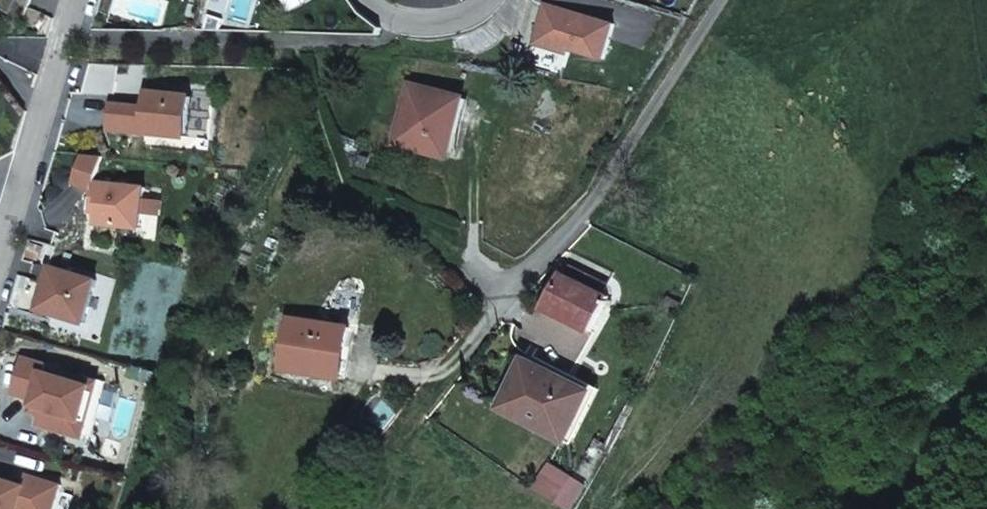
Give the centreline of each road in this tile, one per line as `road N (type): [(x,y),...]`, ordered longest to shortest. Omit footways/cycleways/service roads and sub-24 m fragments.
road 1 (residential): [(502,305),(413,213),(341,186),(290,52),(162,36),(53,55)]
road 2 (residential): [(502,305),(594,200),(721,0)]
road 3 (residential): [(53,55),(0,250)]
road 4 (residential): [(396,431),(502,305)]
road 5 (residential): [(370,0),(401,19),(434,22),(468,16),(484,0)]

